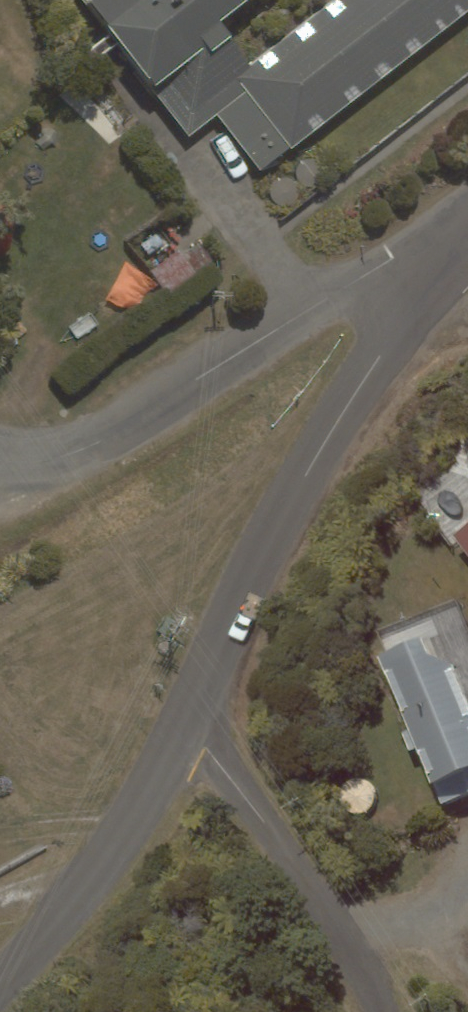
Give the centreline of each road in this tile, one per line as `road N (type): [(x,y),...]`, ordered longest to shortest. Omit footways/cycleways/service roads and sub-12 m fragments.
road 1 (residential): [(181,727),(286,505),(436,266)]
road 2 (residential): [(0,463),(77,455),(394,260),(436,266)]
road 3 (residential): [(384,1011),(264,820),(181,727)]
road 4 (residential): [(0,991),(40,956),(181,727)]

